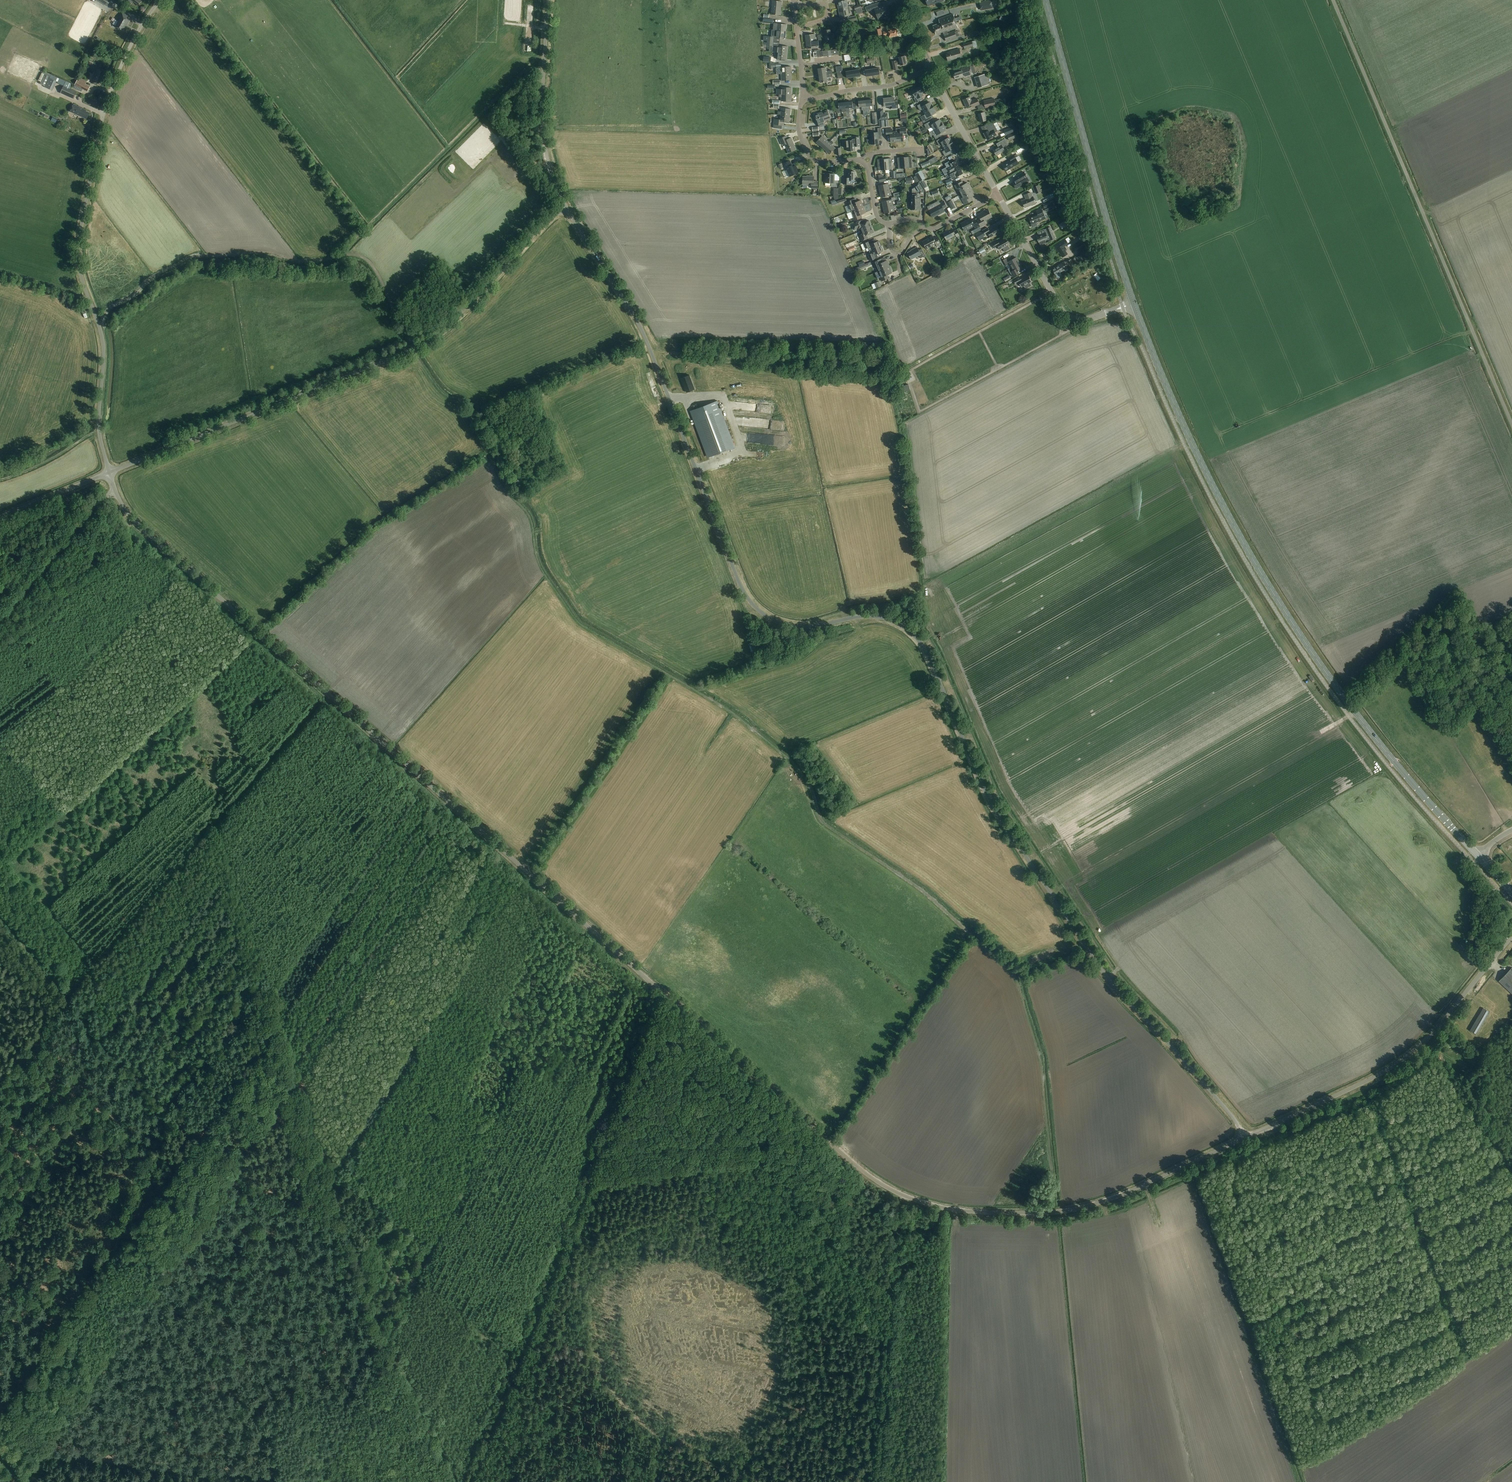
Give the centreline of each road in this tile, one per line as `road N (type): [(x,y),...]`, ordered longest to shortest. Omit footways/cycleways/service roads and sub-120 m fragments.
road 1 (unclassified): [(115,492),(141,526),(882,1184),(961,1210),(1066,1210),(1112,1198),(1244,1137)]
road 2 (unclassified): [(1244,1137),(1103,971),(1000,816),(916,637),(877,617),(788,625),(749,601),(645,338),(566,208)]
road 3 (track): [(37,1481),(148,1156),(348,1220),(387,1340),(457,1481)]
road 4 (primary): [(1478,856),(1345,700),(1258,569),(1183,423),(1133,302)]
road 5 (unclassified): [(109,473),(412,349),(457,317),(566,208)]
road 6 (track): [(472,1481),(660,991)]
road 7 (unclassified): [(109,473),(99,431),(103,345),(80,273),(79,240),(110,94),(160,0)]
road 8 (unclassified): [(1511,425),(1333,0)]
road 9 (track): [(1049,288),(890,375),(794,352),(766,362),(651,353)]
road 10 (track): [(0,1431),(43,1451),(354,1481)]
road 11 (unclassified): [(1244,1137),(1404,1058),(1511,937)]
road 12 (primary): [(1133,302),(1046,0)]
road 13 (track): [(902,1195),(883,1481)]
road 14 (unclassified): [(566,208),(541,121),(548,0)]
road 15 (tertiary): [(1133,302),(1090,319),(1067,316),(998,194)]
road 16 (unclassified): [(0,622),(115,492)]
road 17 (tertiary): [(998,194),(930,68)]
road 18 (residential): [(930,68),(887,86),(803,98)]

